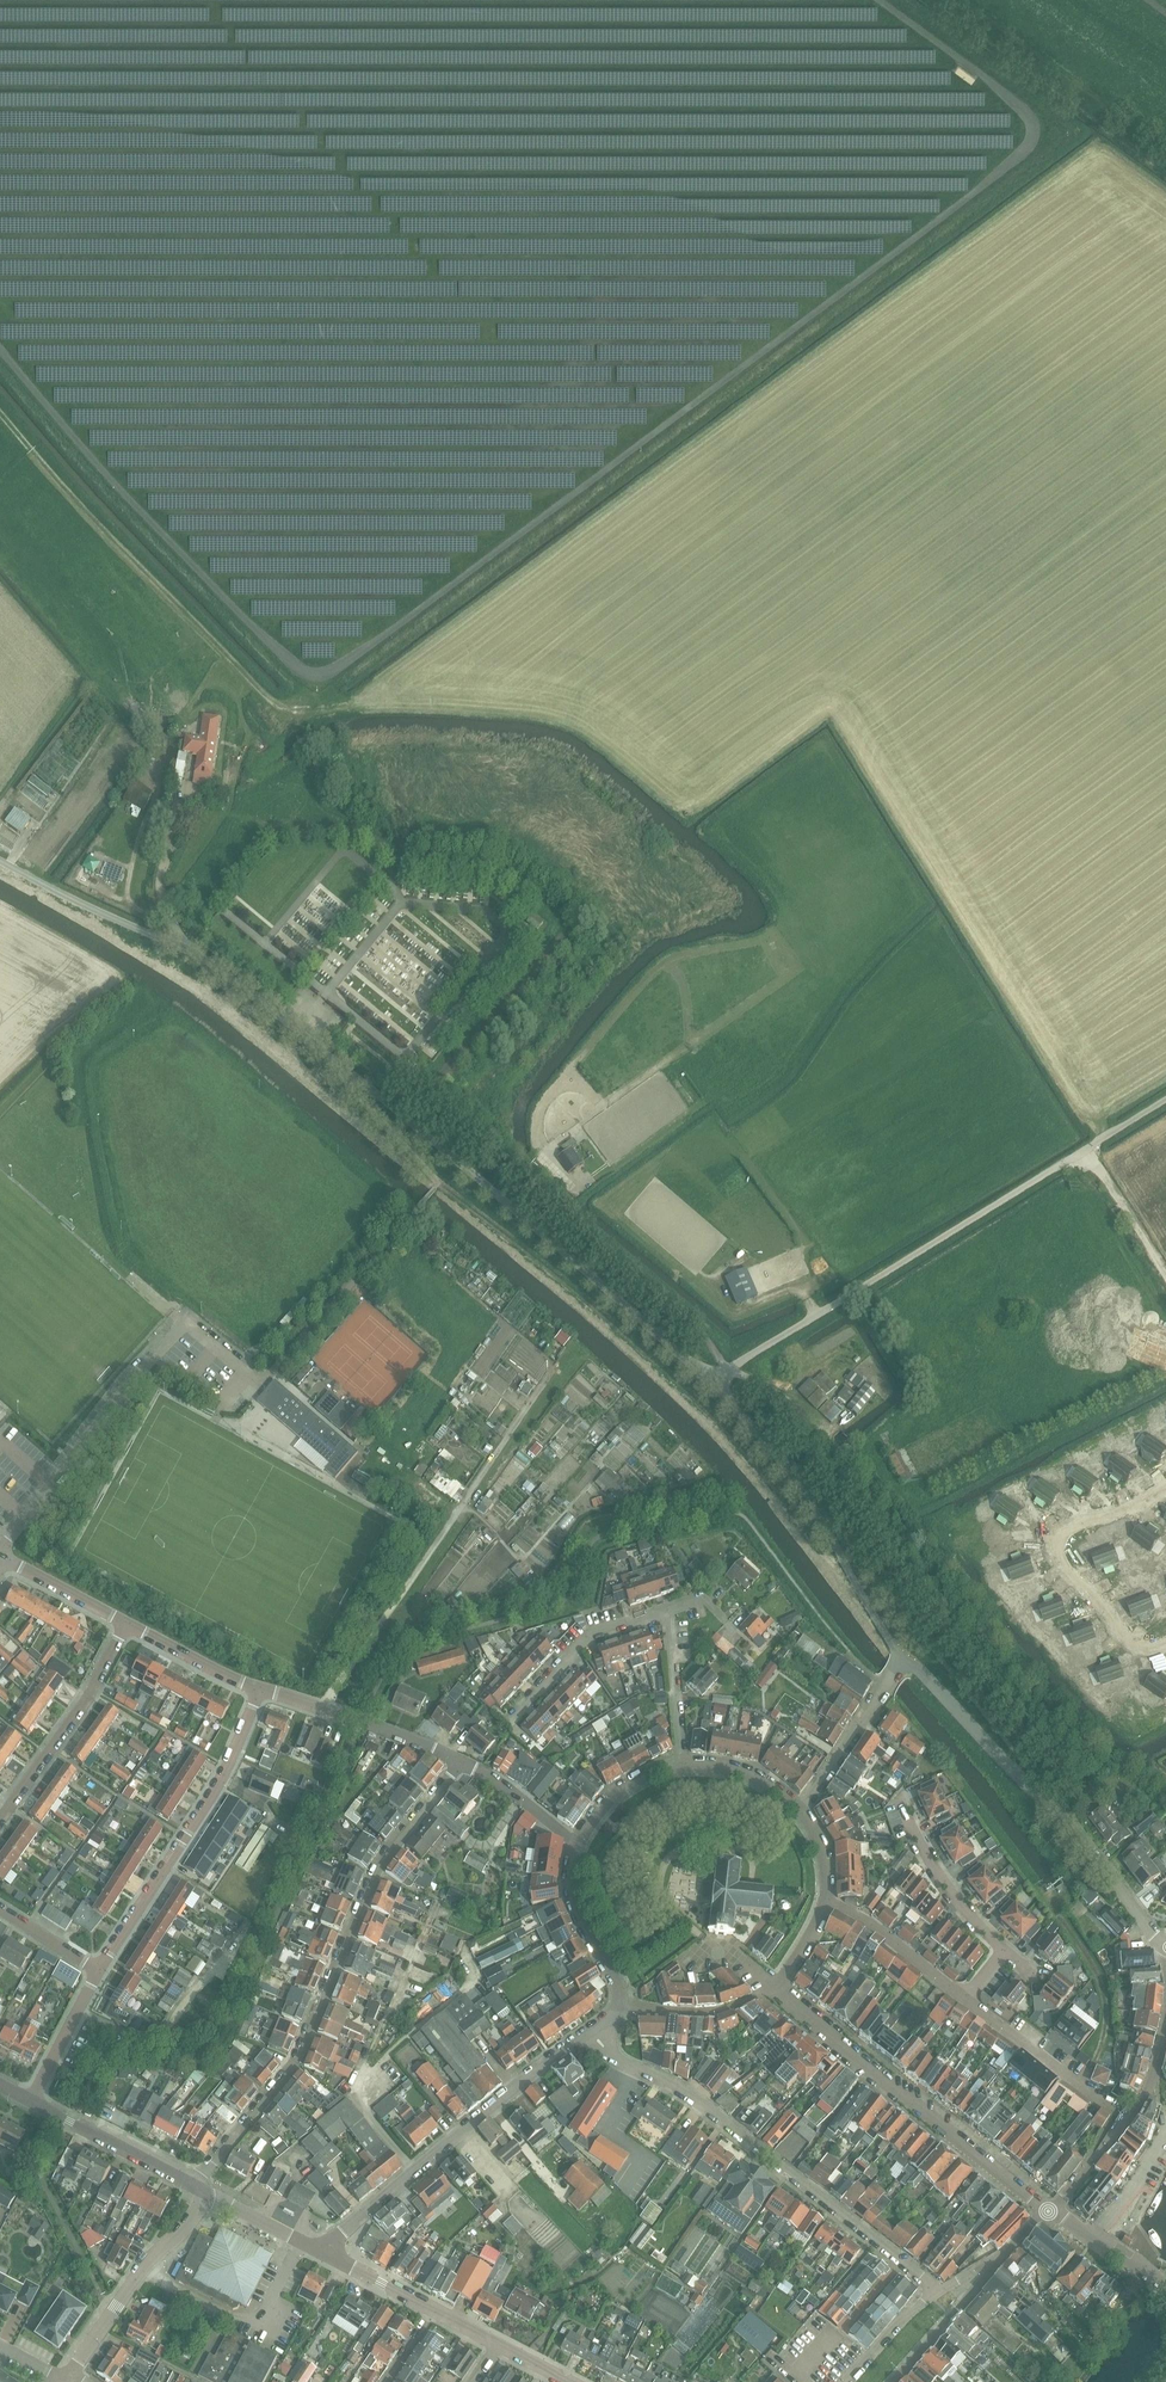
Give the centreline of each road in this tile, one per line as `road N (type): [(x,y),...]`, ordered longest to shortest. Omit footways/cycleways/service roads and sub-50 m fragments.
road 1 (unclassified): [(1165,1101),(717,1379)]
road 2 (residential): [(460,1762),(378,1869),(306,2050),(191,2182)]
road 3 (unclassified): [(717,1379),(664,1344),(351,1075)]
road 4 (track): [(342,710),(297,712),(274,703),(0,411)]
road 5 (residential): [(937,2291),(699,2104),(620,2061),(592,2031)]
road 6 (unclassified): [(351,1075),(213,963),(0,862)]
road 7 (residential): [(1165,1947),(1072,1823),(929,1677),(901,1662)]
road 8 (residential): [(0,1553),(177,1327),(191,1326),(246,1374)]
road 9 (residential): [(1048,2211),(773,1991)]
road 10 (residential): [(320,2251),(457,2131),(592,2031)]
road 11 (residential): [(99,1970),(229,1766),(260,1687)]
road 12 (unknown): [(1165,1489),(1130,1510),(1074,1523),(1056,1549),(1066,1572),(1133,1646),(1165,1646)]
road 13 (track): [(1165,145),(965,0)]
road 14 (residential): [(0,1820),(87,1698),(127,1623)]
road 15 (tertiary): [(66,2378),(141,2269),(188,2225),(203,2194)]
road 16 (residential): [(1048,2211),(1136,2109),(1165,2018)]
road 17 (residential): [(460,1762),(260,1687)]
road 18 (residential): [(901,1662),(839,1555),(787,1493)]
road 19 (residential): [(509,1720),(587,1637),(669,1608)]
road 20 (track): [(1079,2085),(1103,2041),(1105,1995),(1053,1905)]
road 21 (track): [(543,1384),(436,1541)]
road 22 (residential): [(1113,2111),(965,1999)]
road 23 (residential): [(1003,1950),(938,1875),(899,1801)]
road 24 (tertiary): [(191,2182),(31,2101)]
road 25 (residential): [(799,1809),(901,1662)]
road 26 (residential): [(965,1999),(872,1925),(826,1899)]
road 27 (residential): [(889,2381),(1004,2255)]
road 28 (residential): [(577,1844),(573,1896),(620,1995)]
road 29 (residential): [(682,1766),(669,1608)]
road 30 (track): [(1041,0),(1165,94)]
road 31 (unknown): [(1165,1276),(1088,1149)]
road 32 (residential): [(31,2101),(99,1970)]
road 33 (residential): [(260,1687),(127,1623)]
road 34 (residential): [(577,1844),(460,1762)]
road 35 (residential): [(351,1075),(357,1094),(435,1188)]
road 36 (residential): [(127,1623),(6,1558)]
road 37 (residential): [(682,1766),(620,1790),(577,1844)]
road 38 (residential): [(1089,2238),(1133,2188),(1165,2128)]
road 39 (unclassified): [(787,1493),(717,1379)]
road 40 (residential): [(320,2251),(203,2194)]
road 41 (residential): [(434,2311),(320,2251)]
road 42 (residential): [(937,2291),(902,2316),(846,2381)]
road 43 (residential): [(799,1809),(741,1772),(682,1766)]

